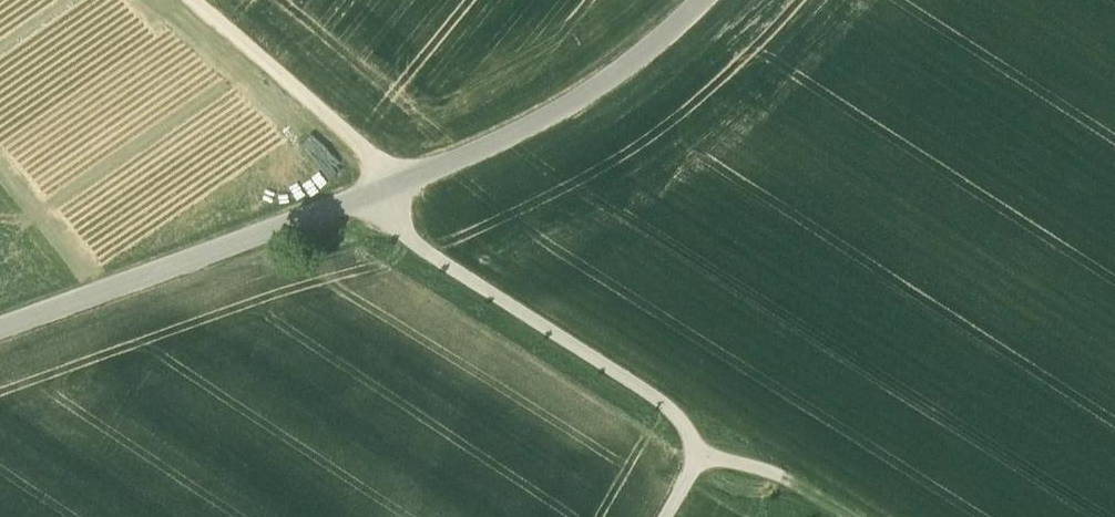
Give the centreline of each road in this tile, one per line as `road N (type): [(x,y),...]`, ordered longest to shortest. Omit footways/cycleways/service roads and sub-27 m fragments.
road 1 (unclassified): [(0,332),(402,185),(555,112),(670,33),(701,0)]
road 2 (track): [(665,516),(700,458),(672,409),(424,255),(373,197)]
road 3 (track): [(196,0),(402,185)]
road 4 (track): [(845,516),(768,473),(700,458)]

